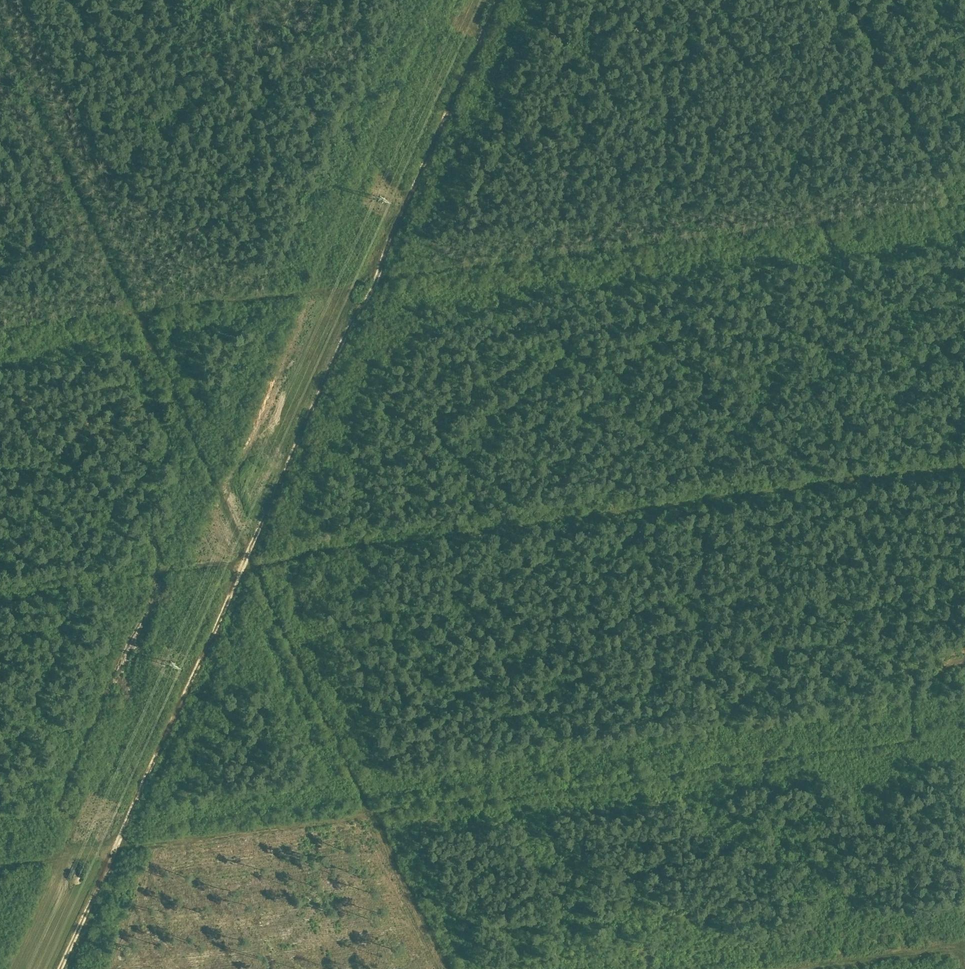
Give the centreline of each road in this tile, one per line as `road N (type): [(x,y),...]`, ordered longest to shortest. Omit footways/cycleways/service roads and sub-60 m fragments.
road 1 (track): [(496,0),(60,968)]

